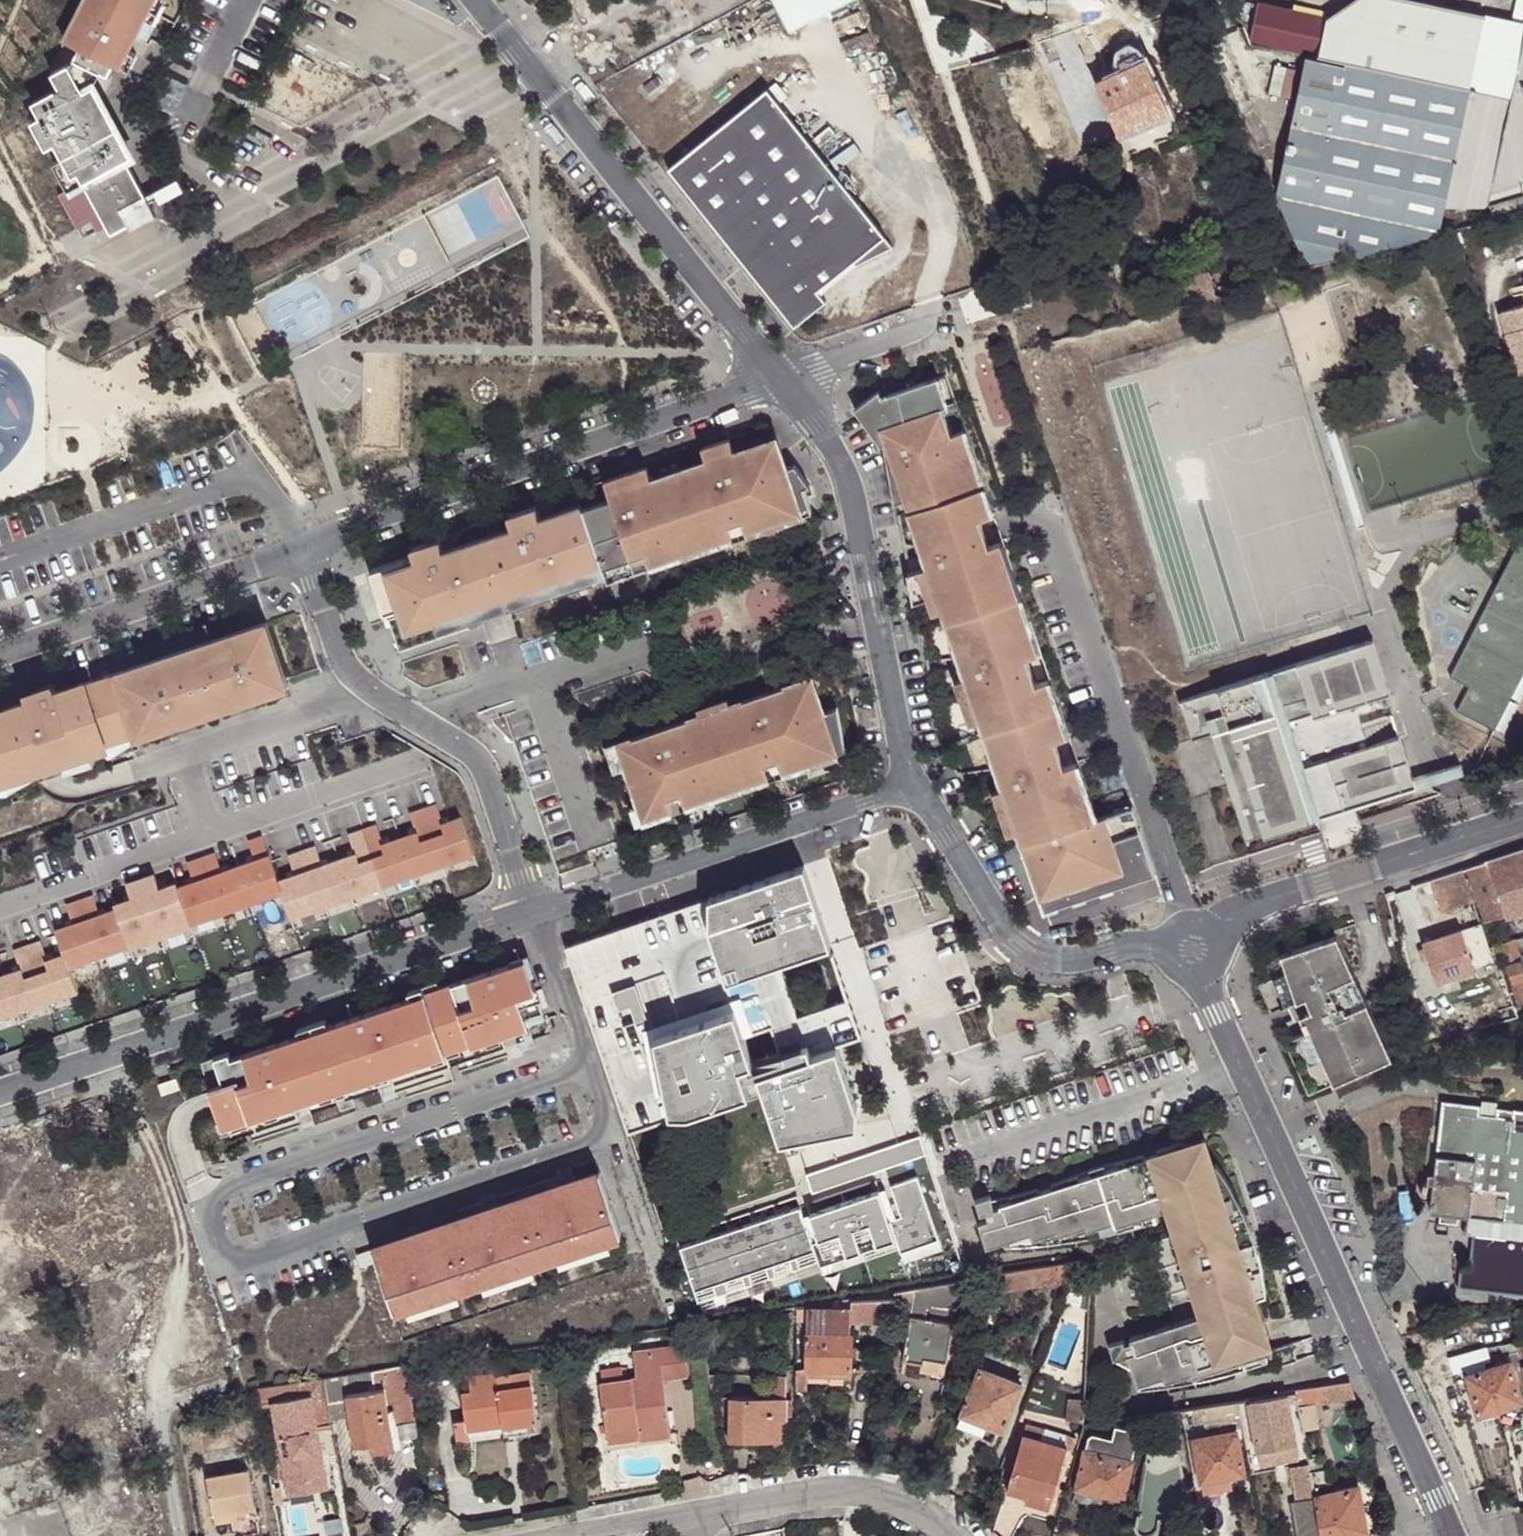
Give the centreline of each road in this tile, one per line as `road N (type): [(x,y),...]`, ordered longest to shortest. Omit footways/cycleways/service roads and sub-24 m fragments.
road 1 (residential): [(1453,1535),(1204,975)]
road 2 (residential): [(305,549),(781,382)]
road 3 (residential): [(118,1053),(193,1342),(190,1373),(165,1426),(178,1535)]
road 4 (residential): [(473,0),(781,382)]
road 5 (residential): [(305,549),(353,673),(476,756),(490,777),(533,913)]
road 6 (residential): [(533,913),(118,1053)]
road 7 (residential): [(781,382),(823,431),(856,502),(911,787)]
road 8 (residential): [(533,913),(573,1009),(673,1312)]
road 9 (residential): [(911,787),(533,913)]
road 10 (residential): [(911,787),(997,925),(1032,955),(1062,960),(1164,943)]
road 11 (residential): [(1522,819),(1240,913),(1216,935)]
road 12 (residential): [(0,652),(305,549)]
road 13 (residential): [(952,1535),(914,1509),(864,1492),(691,1520)]
road 14 (residential): [(781,382),(911,334),(930,301)]
road 15 (residential): [(118,1053),(0,1092)]

